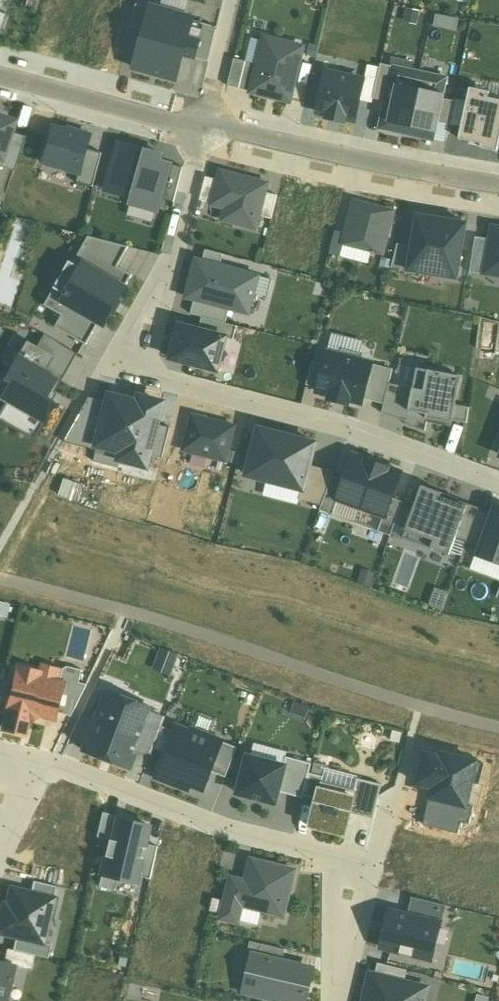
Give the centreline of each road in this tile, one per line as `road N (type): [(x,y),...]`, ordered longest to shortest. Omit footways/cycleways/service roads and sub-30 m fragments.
road 1 (residential): [(207,127),(147,362),(162,379),(370,434),(498,483)]
road 2 (residential): [(8,752),(214,827),(345,860)]
road 3 (residential): [(207,127),(498,184)]
road 4 (residential): [(0,75),(207,127)]
road 5 (residential): [(345,860),(338,1000)]
road 6 (residential): [(207,127),(235,0)]

